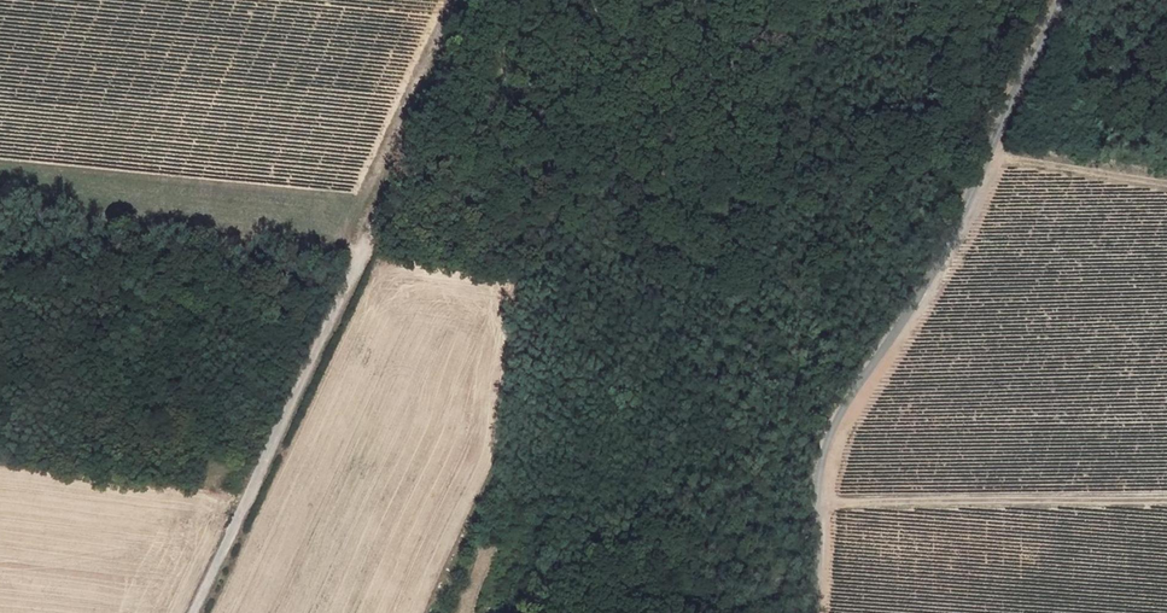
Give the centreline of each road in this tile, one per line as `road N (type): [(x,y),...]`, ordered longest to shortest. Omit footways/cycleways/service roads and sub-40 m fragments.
road 1 (track): [(484,0),(194,612)]
road 2 (residential): [(815,505),(829,434),(957,226),(1053,0)]
road 3 (track): [(1166,499),(815,505)]

